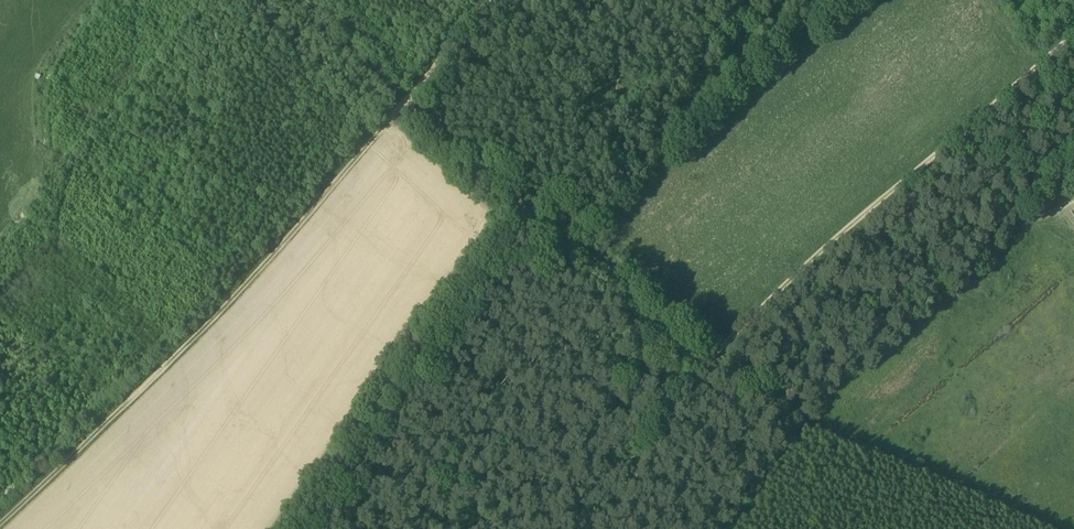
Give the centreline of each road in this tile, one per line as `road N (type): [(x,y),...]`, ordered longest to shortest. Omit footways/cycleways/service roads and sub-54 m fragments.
road 1 (track): [(1073,40),(705,368),(612,528)]
road 2 (track): [(1,528),(193,342),(407,102)]
road 3 (track): [(705,368),(541,220)]
road 4 (track): [(541,220),(407,102)]
road 5 (track): [(407,102),(493,0)]

